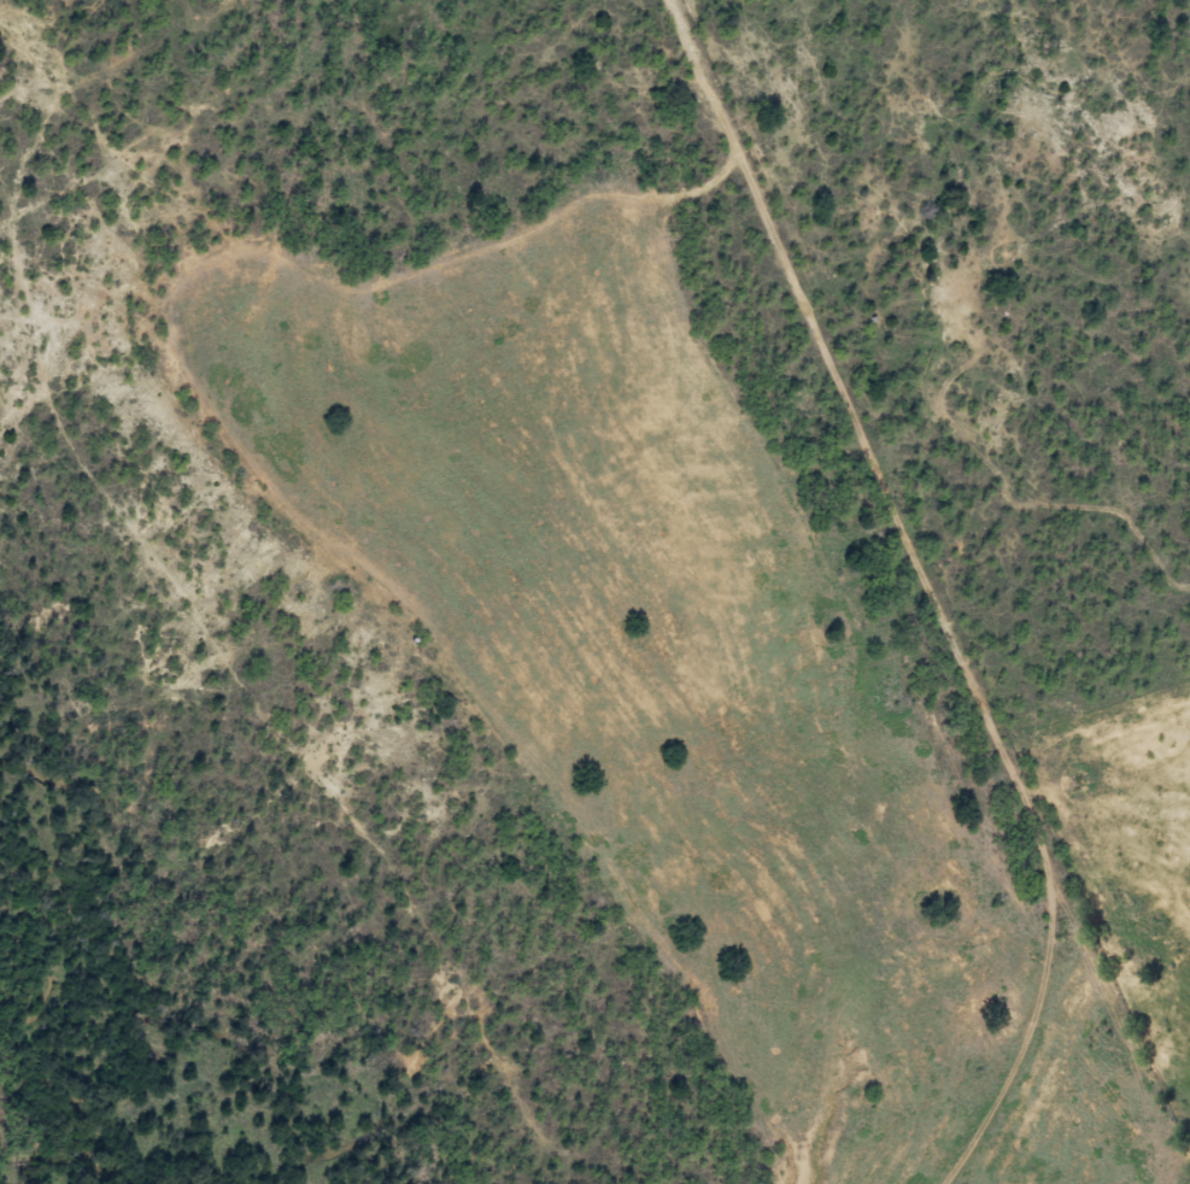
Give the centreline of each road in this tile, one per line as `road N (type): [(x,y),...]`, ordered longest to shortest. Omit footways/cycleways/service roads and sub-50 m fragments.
road 1 (residential): [(974,1183),(1094,951),(1088,785),(764,0)]
road 2 (residential): [(36,135),(54,264),(488,945),(562,1098),(616,1183)]
road 3 (residential): [(205,0),(122,99),(36,135)]

